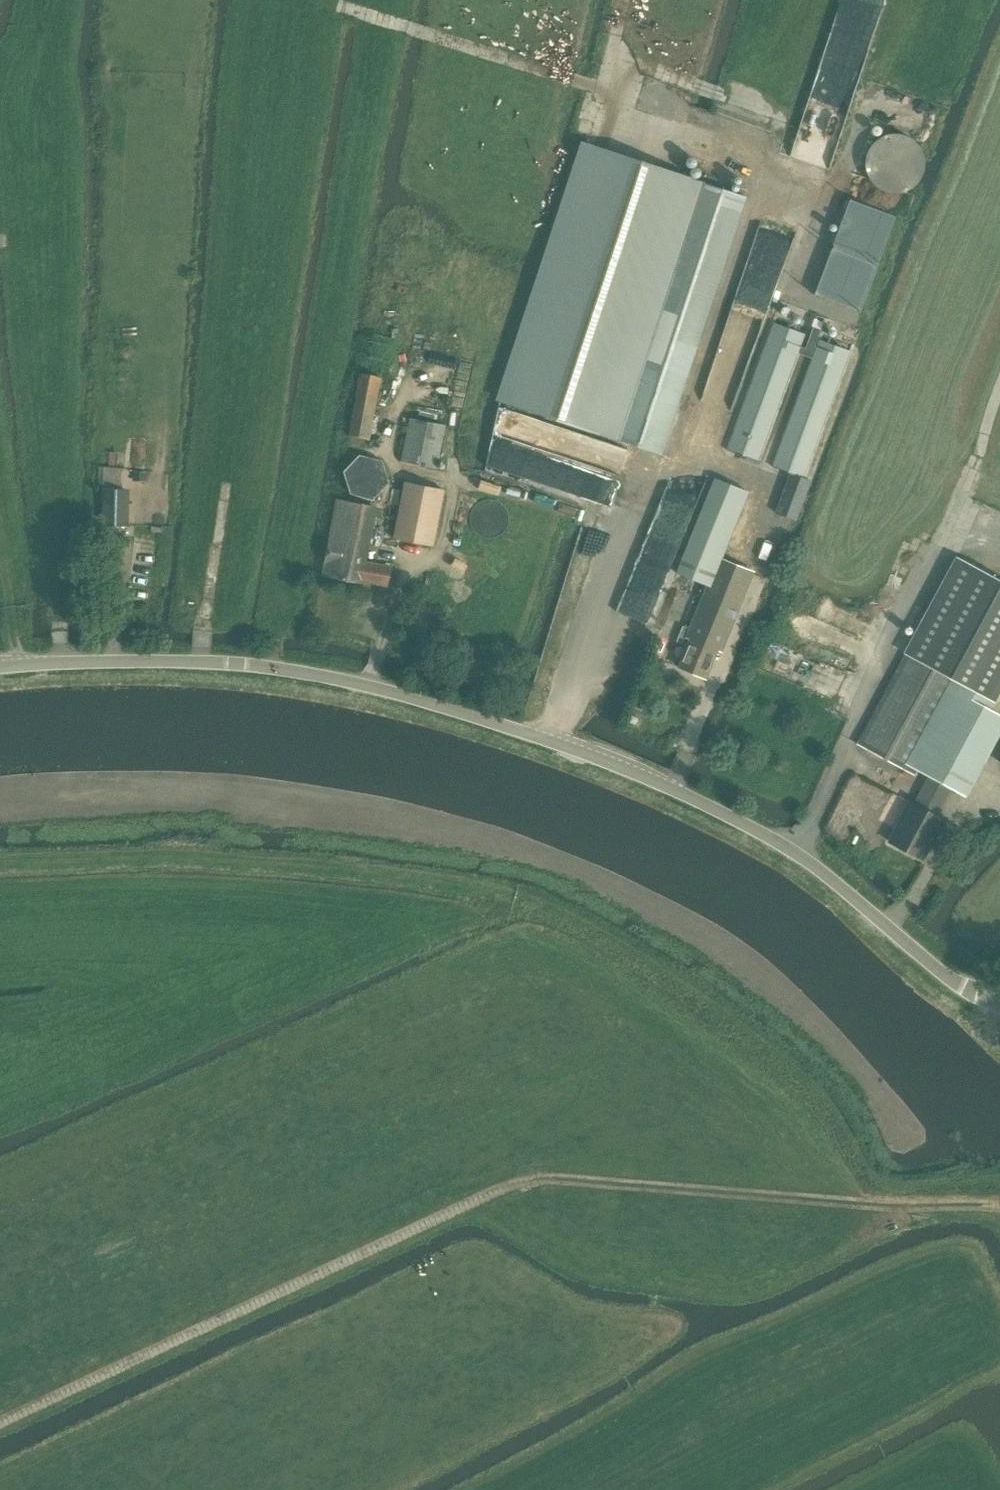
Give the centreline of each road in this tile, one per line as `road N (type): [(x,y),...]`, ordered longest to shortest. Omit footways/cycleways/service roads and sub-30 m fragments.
road 1 (unclassified): [(0,668),(237,664),(368,686),(544,738),(793,850),(946,978),(999,998)]
road 2 (track): [(0,1423),(533,1179),(898,1206),(999,1206)]
road 3 (track): [(601,88),(432,36)]
road 4 (track): [(956,514),(999,389)]

